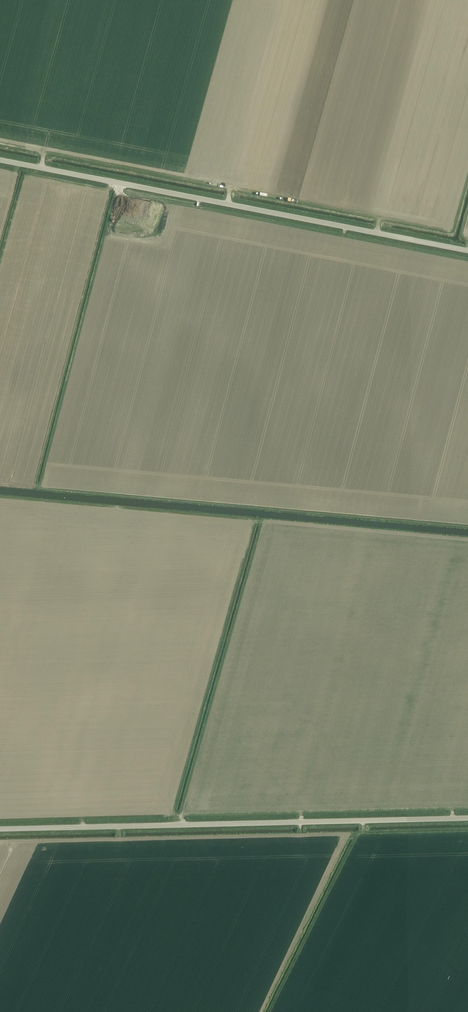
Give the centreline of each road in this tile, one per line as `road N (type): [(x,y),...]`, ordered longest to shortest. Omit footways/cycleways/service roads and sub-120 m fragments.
road 1 (unclassified): [(467,251),(0,160)]
road 2 (unclassified): [(0,830),(467,818)]

